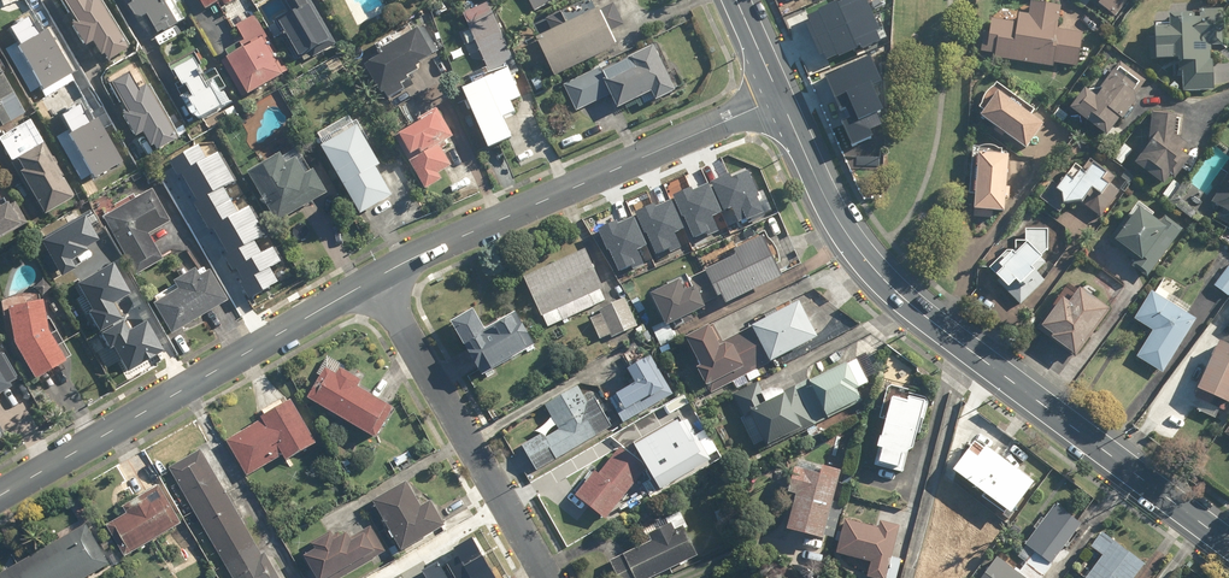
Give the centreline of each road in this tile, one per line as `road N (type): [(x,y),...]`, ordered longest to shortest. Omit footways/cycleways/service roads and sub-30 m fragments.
road 1 (secondary): [(780,101),(837,218),(884,281),(1228,545)]
road 2 (residential): [(373,281),(780,101)]
road 3 (residential): [(0,496),(373,281)]
road 4 (residential): [(373,281),(548,577)]

